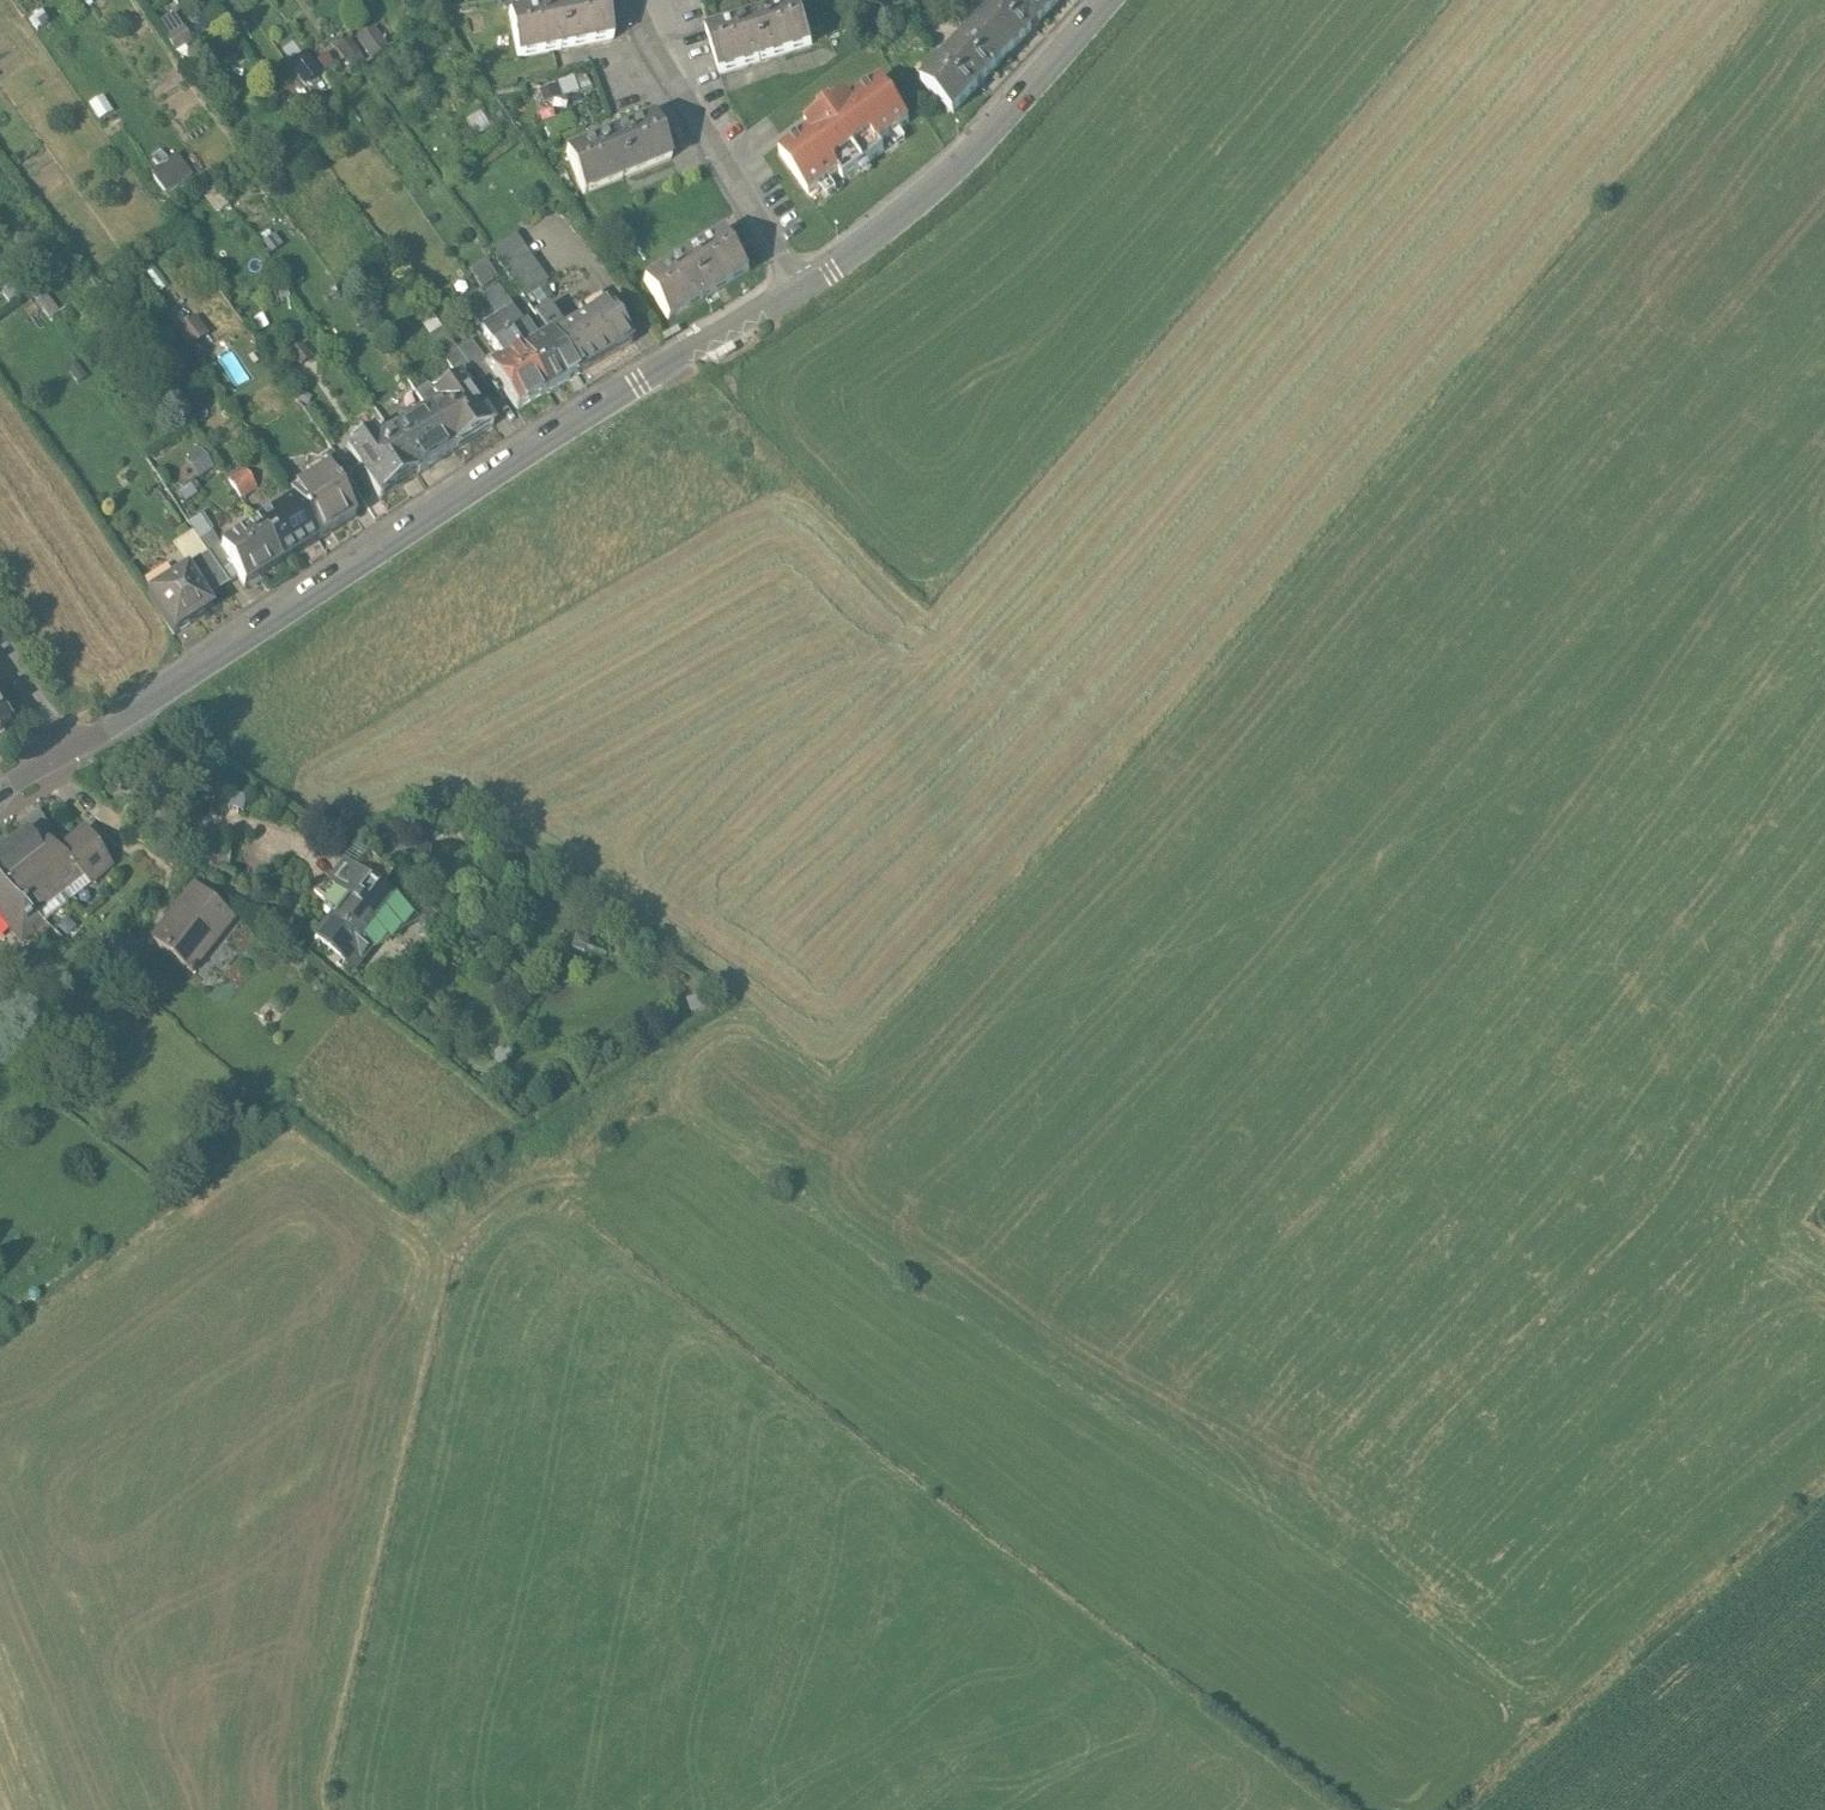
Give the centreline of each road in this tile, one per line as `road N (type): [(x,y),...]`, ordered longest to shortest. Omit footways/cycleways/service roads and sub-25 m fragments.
road 1 (residential): [(804,279),(690,344),(74,743)]
road 2 (track): [(1486,1809),(1824,1515)]
road 3 (residential): [(1114,0),(939,184),(897,222),(804,279)]
road 4 (residential): [(804,279),(628,0)]
road 5 (residential): [(74,743),(0,636)]

